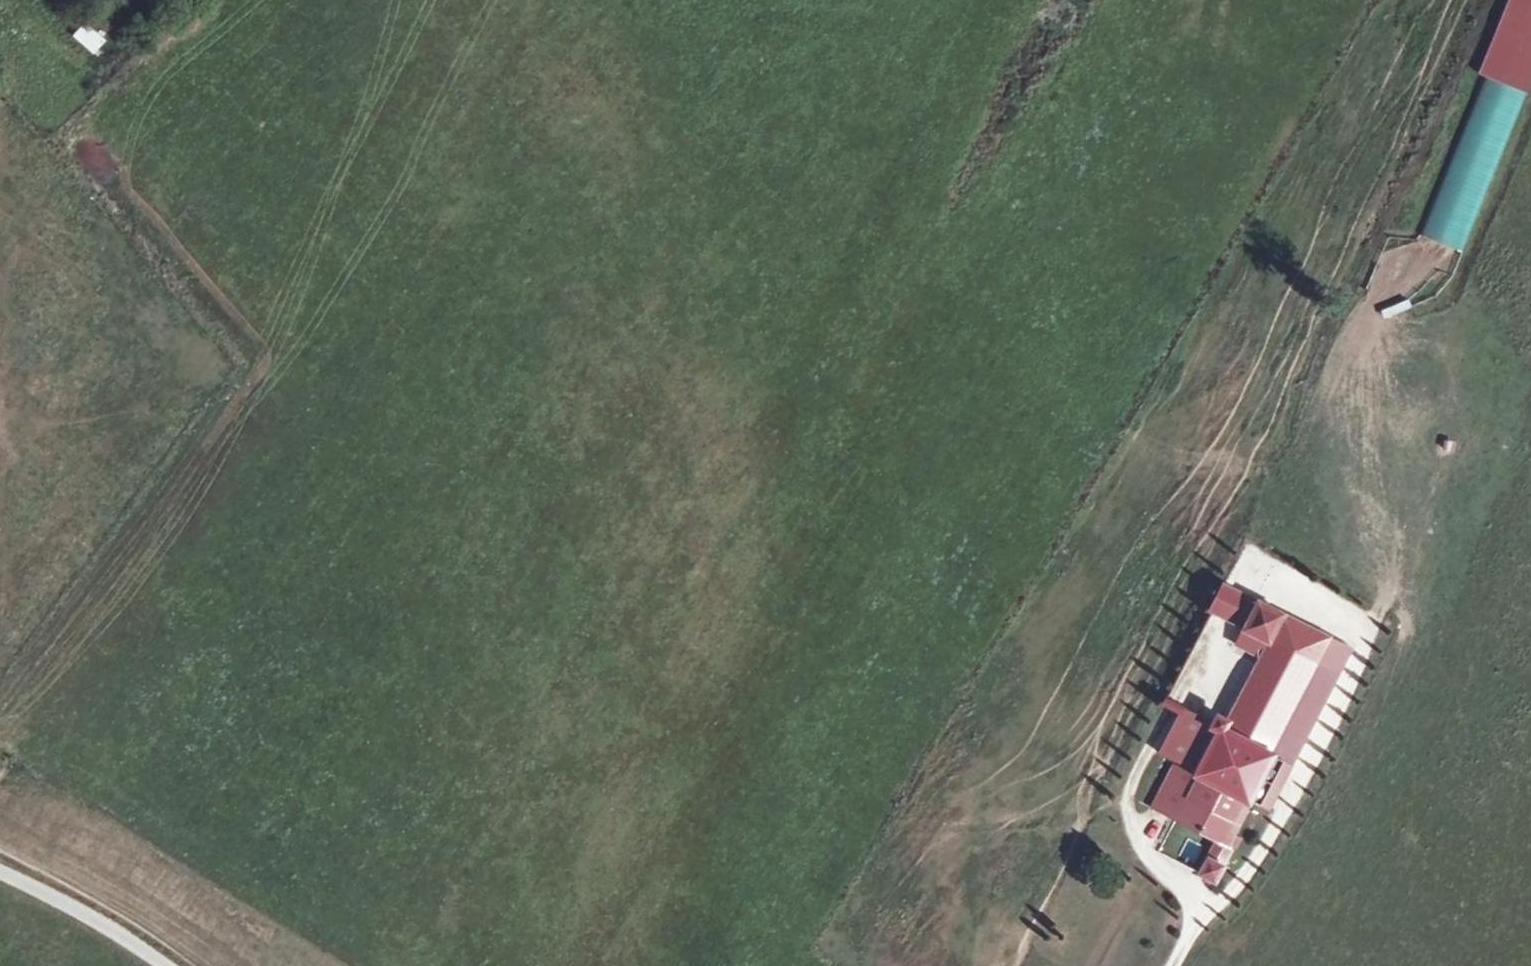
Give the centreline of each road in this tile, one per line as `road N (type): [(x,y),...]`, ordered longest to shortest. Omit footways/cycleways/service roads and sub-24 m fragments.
road 1 (residential): [(165,965),(101,920),(0,870)]

